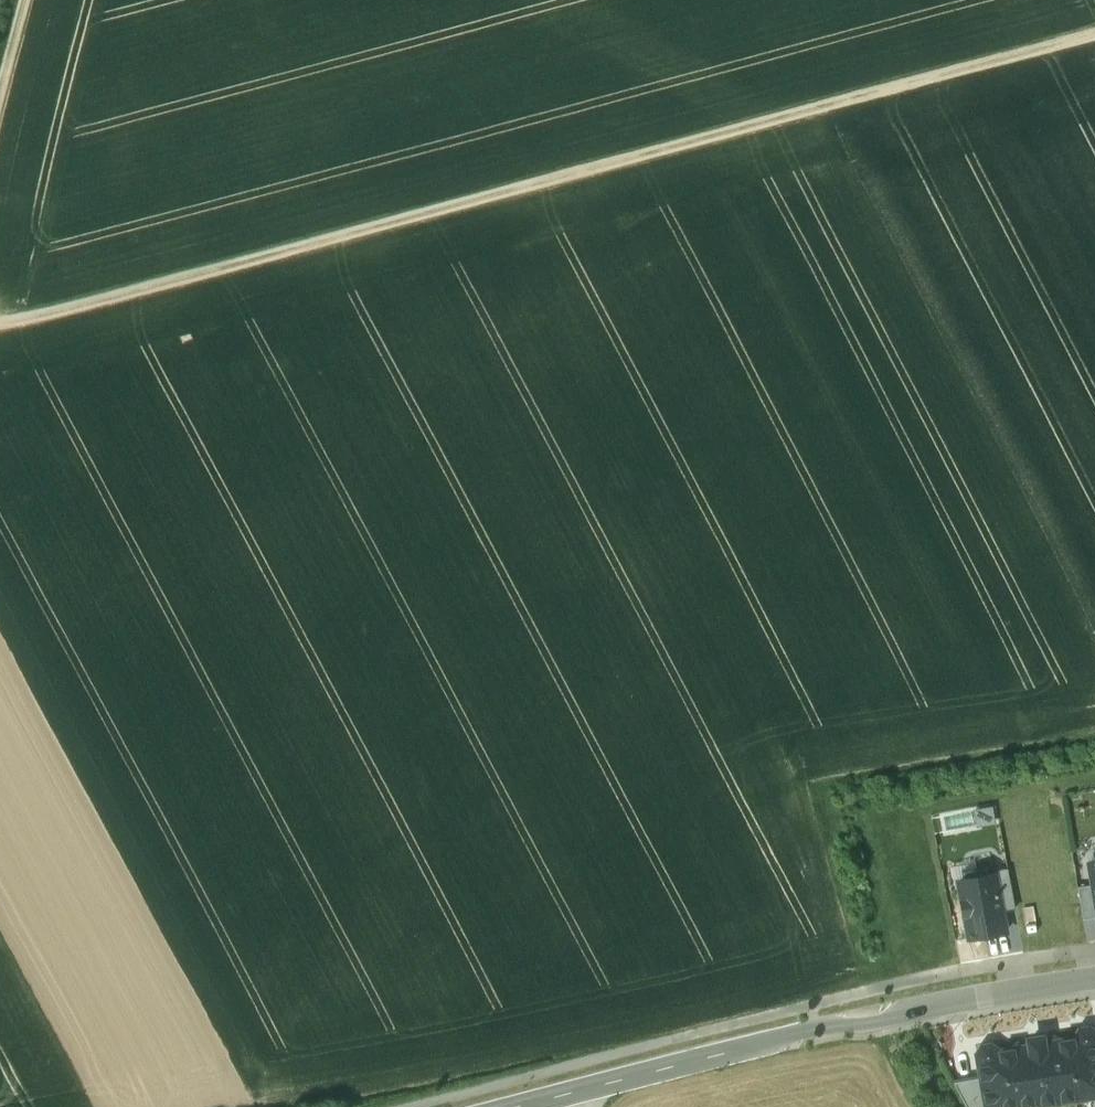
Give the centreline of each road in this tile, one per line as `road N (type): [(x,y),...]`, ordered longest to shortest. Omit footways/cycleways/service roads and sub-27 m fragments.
road 1 (track): [(0,327),(1094,32)]
road 2 (unclassified): [(518,1106),(827,1030),(1094,978)]
road 3 (track): [(37,0),(25,95),(0,169)]

